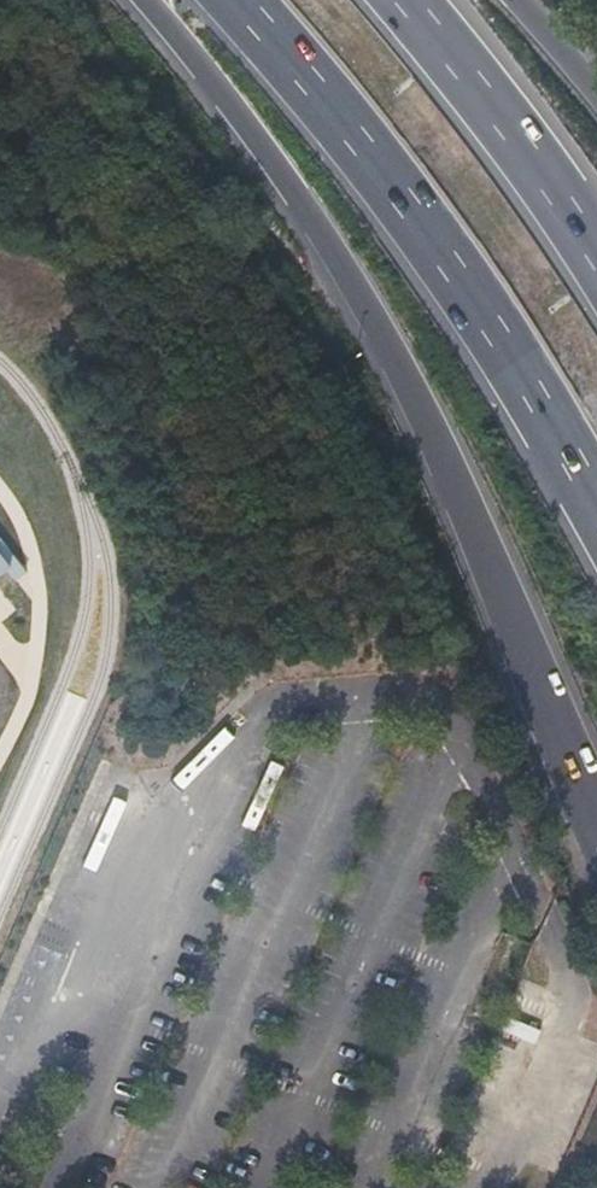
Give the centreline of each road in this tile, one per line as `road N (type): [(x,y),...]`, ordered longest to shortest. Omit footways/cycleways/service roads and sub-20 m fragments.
road 1 (motorway): [(142,0),(292,194),(378,324),(447,458),(596,826)]
road 2 (motorway): [(238,0),(368,150),(459,275),(596,501)]
road 3 (motorway): [(596,257),(469,71),(407,0)]
road 4 (motorway): [(596,91),(515,0)]

